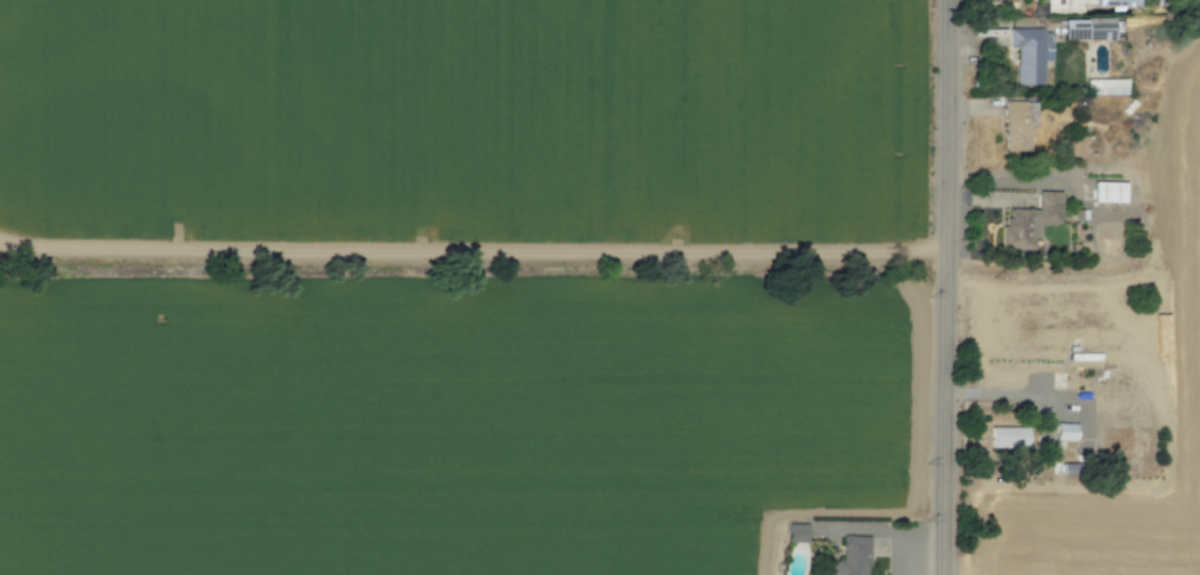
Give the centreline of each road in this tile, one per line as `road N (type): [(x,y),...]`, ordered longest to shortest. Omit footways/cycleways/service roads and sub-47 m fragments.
road 1 (residential): [(951,0),(949,574)]

